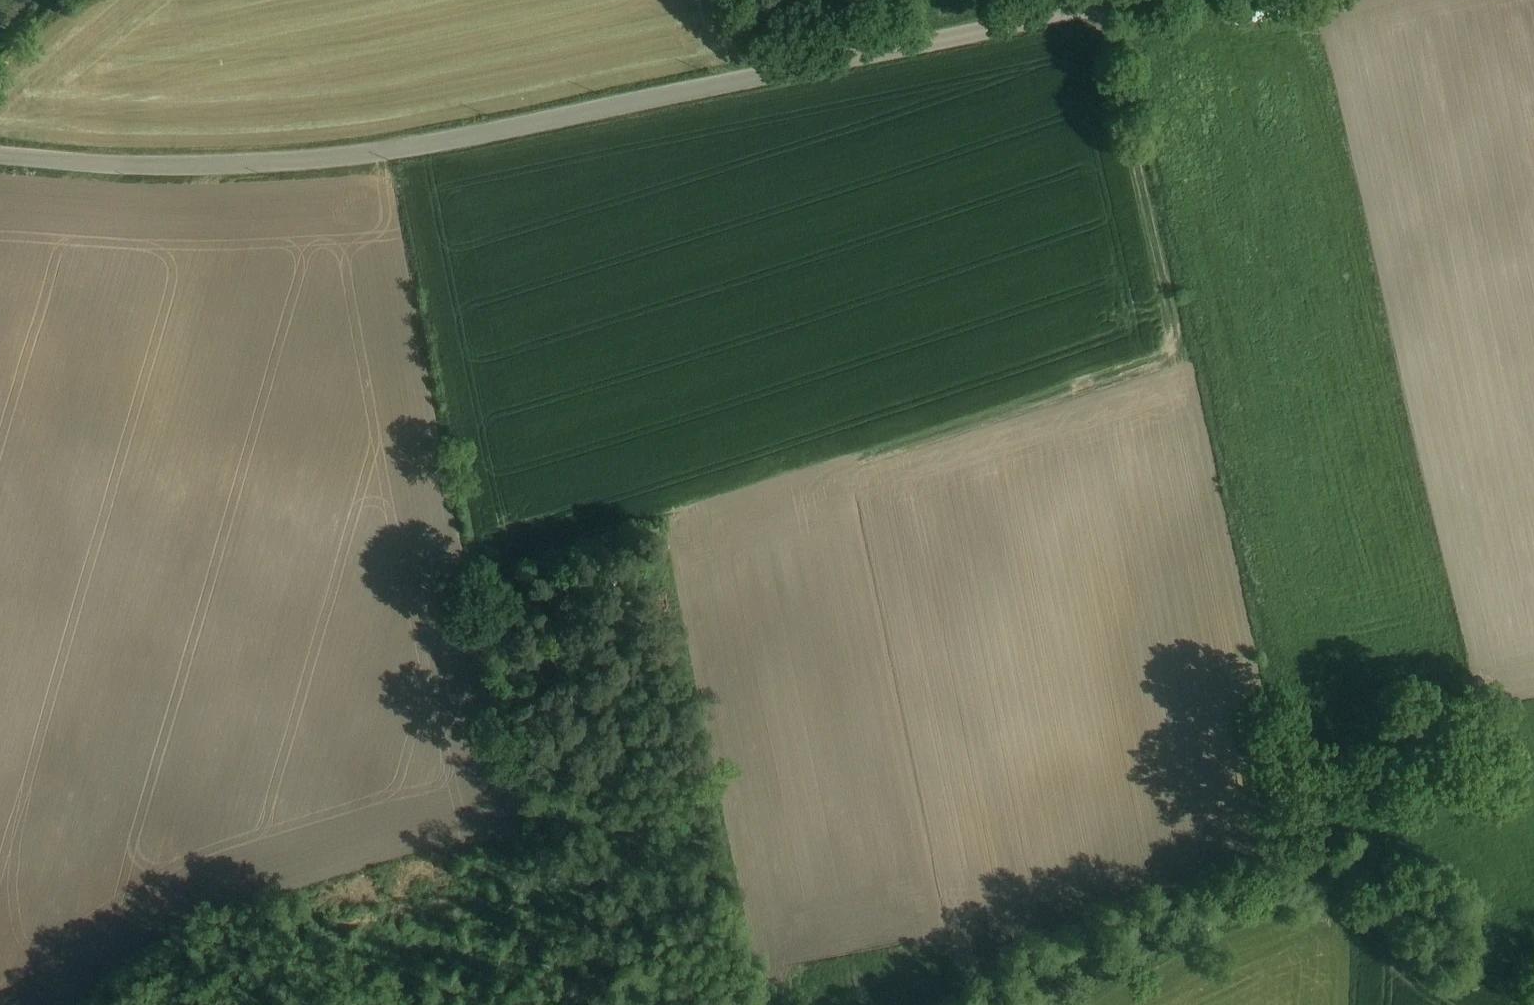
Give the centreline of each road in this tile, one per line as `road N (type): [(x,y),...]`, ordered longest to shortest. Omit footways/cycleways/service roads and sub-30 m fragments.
road 1 (unclassified): [(1097,0),(388,150),(193,165),(0,154)]

